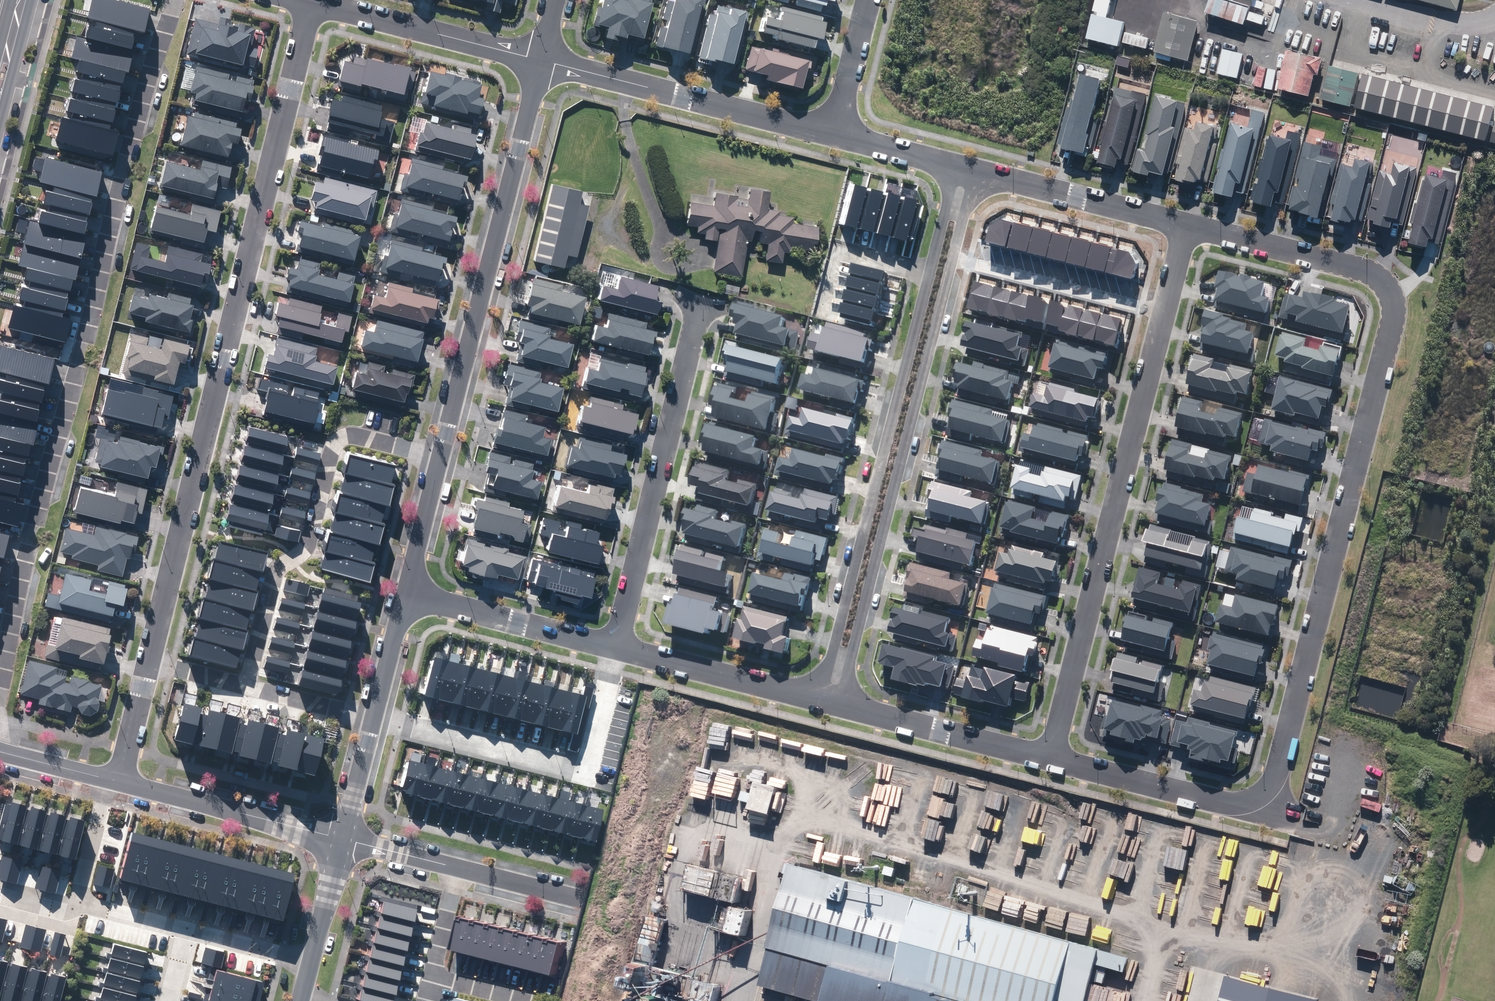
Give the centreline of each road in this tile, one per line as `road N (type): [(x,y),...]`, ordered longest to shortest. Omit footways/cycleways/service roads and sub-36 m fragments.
road 1 (residential): [(1047,760),(1231,807),(1254,800),(1277,772),(1393,289),(1345,263),(1189,225)]
road 2 (residential): [(175,0),(123,164),(32,533),(0,700)]
road 3 (residential): [(313,0),(150,662)]
road 4 (residential): [(1168,306),(1047,760)]
road 5 (residential): [(959,255),(839,707)]
road 6 (residential): [(817,701),(929,273)]
road 7 (residential): [(542,59),(440,457)]
road 8 (residential): [(240,684),(265,589),(304,532),(324,454),(337,440),(357,438),(440,457)]
road 9 (residential): [(696,311),(612,649)]
road 10 (residential): [(612,649),(583,772),(372,718)]
road 11 (residential): [(838,135),(542,59)]
road 12 (residential): [(542,59),(313,0)]
road 13 (residential): [(120,782),(341,840)]
road 14 (residential): [(1168,306),(959,255)]
road 15 (residential): [(839,707),(1047,760)]
road 16 (residential): [(404,596),(612,649)]
road 17 (residential): [(1189,225),(981,172)]
road 18 (residential): [(612,649),(817,701)]
road 19 (residential): [(820,313),(835,250),(929,273)]
road 20 (unclassified): [(1494,19),(1439,26),(1354,0)]
road 21 (residential): [(440,457),(404,596)]
road 22 (residential): [(872,0),(838,135)]
road 23 (residential): [(240,684),(372,718)]
road 24 (residential): [(454,869),(580,900)]
road 25 (residential): [(187,930),(311,963)]
road 26 (residential): [(311,963),(341,840)]
road 27 (residential): [(105,778),(77,901)]
road 28 (residential): [(404,596),(372,718)]
road 29 (residential): [(372,718),(341,840)]
road 30 (residential): [(150,662),(120,782)]
road 31 (residential): [(957,167),(838,135)]

